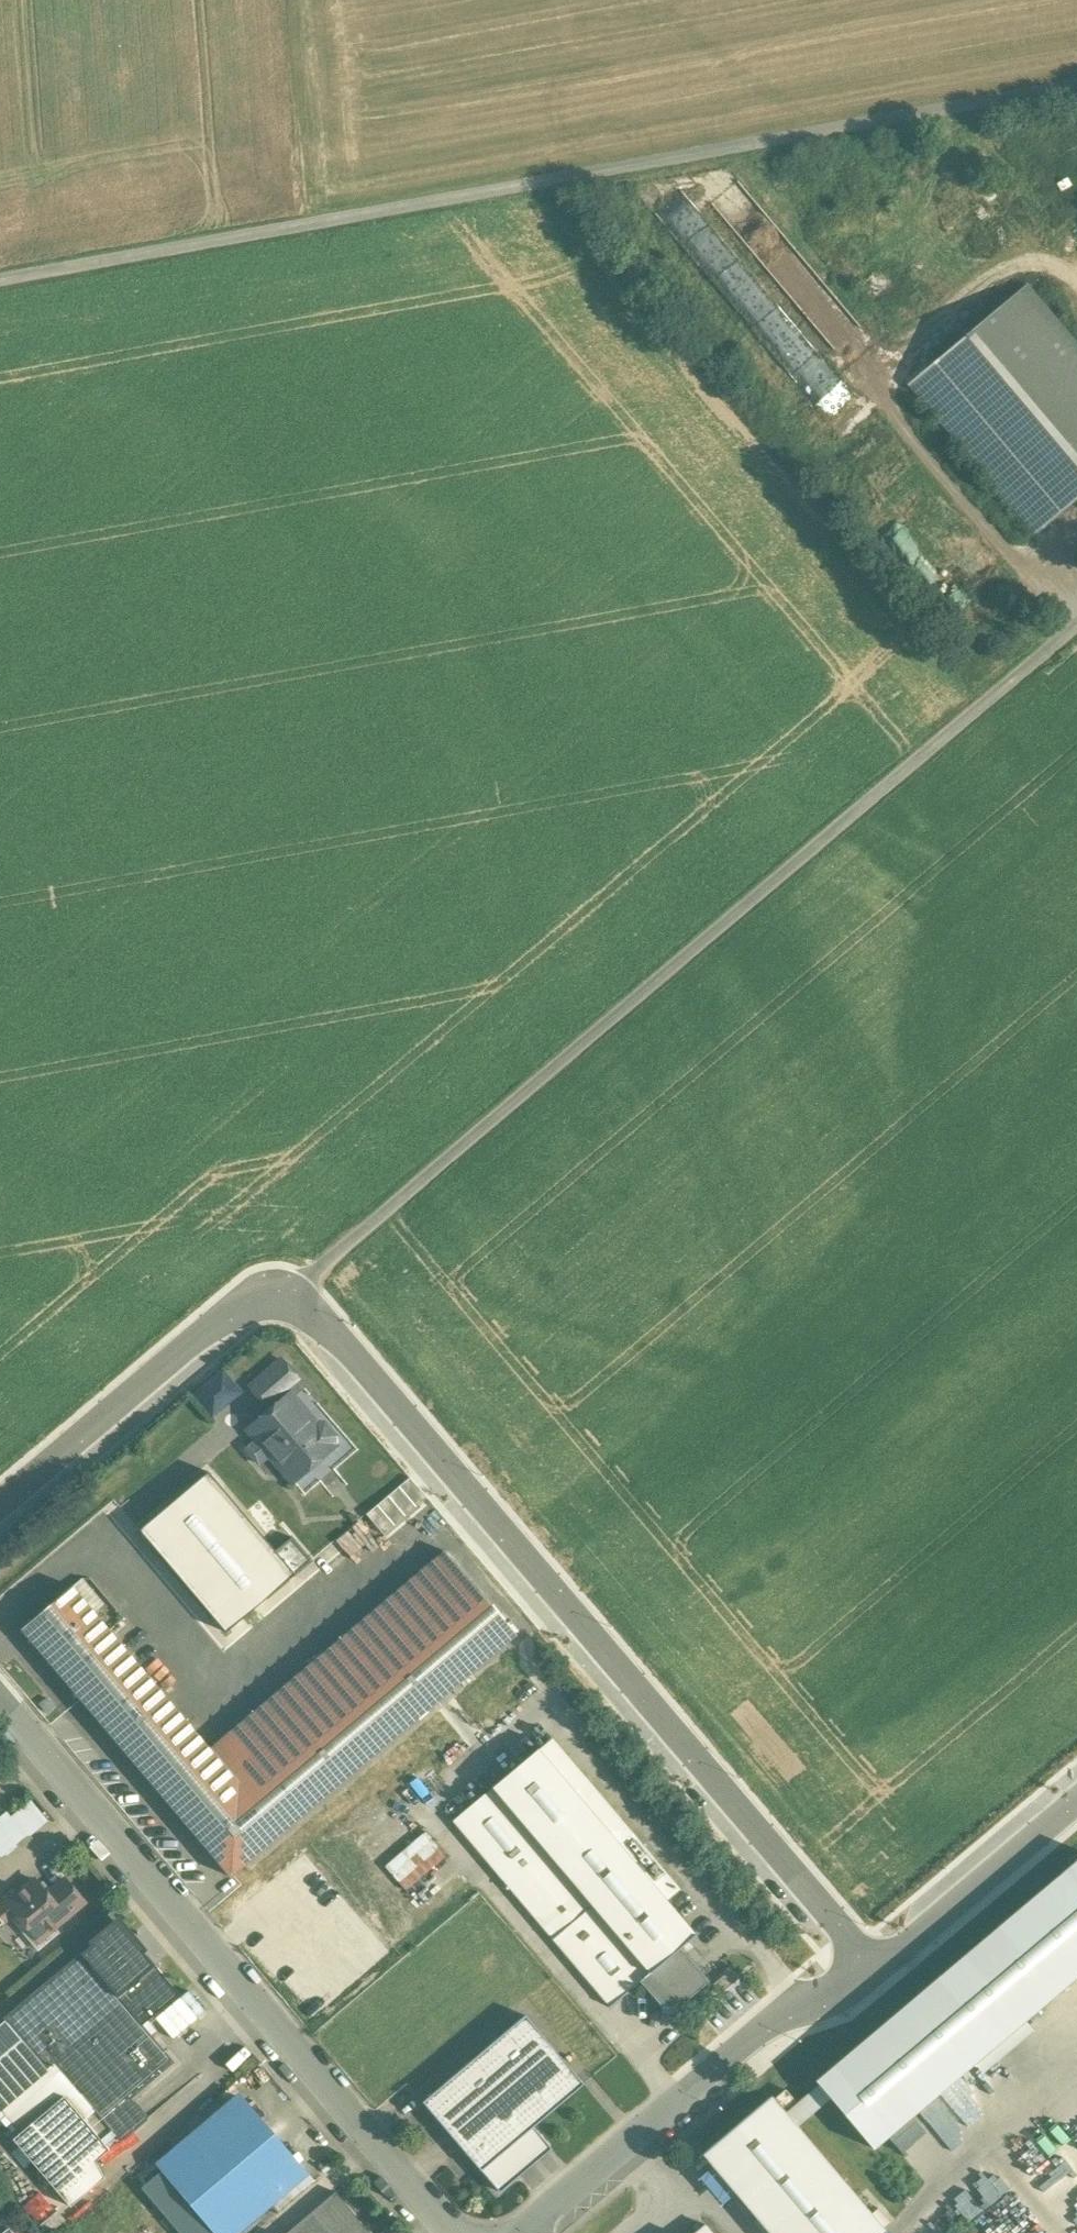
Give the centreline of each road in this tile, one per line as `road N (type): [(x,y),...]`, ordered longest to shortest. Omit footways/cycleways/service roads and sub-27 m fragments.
road 1 (unclassified): [(0,1505),(245,1301),(287,1290),(572,1614),(874,1979)]
road 2 (unclassified): [(0,281),(1076,88)]
road 3 (track): [(287,1290),(1076,622)]
road 4 (residential): [(453,2232),(266,2029),(0,1711)]
road 5 (unclassified): [(529,2232),(796,2028),(874,1979)]
road 6 (unclassified): [(874,1979),(1076,1801)]

